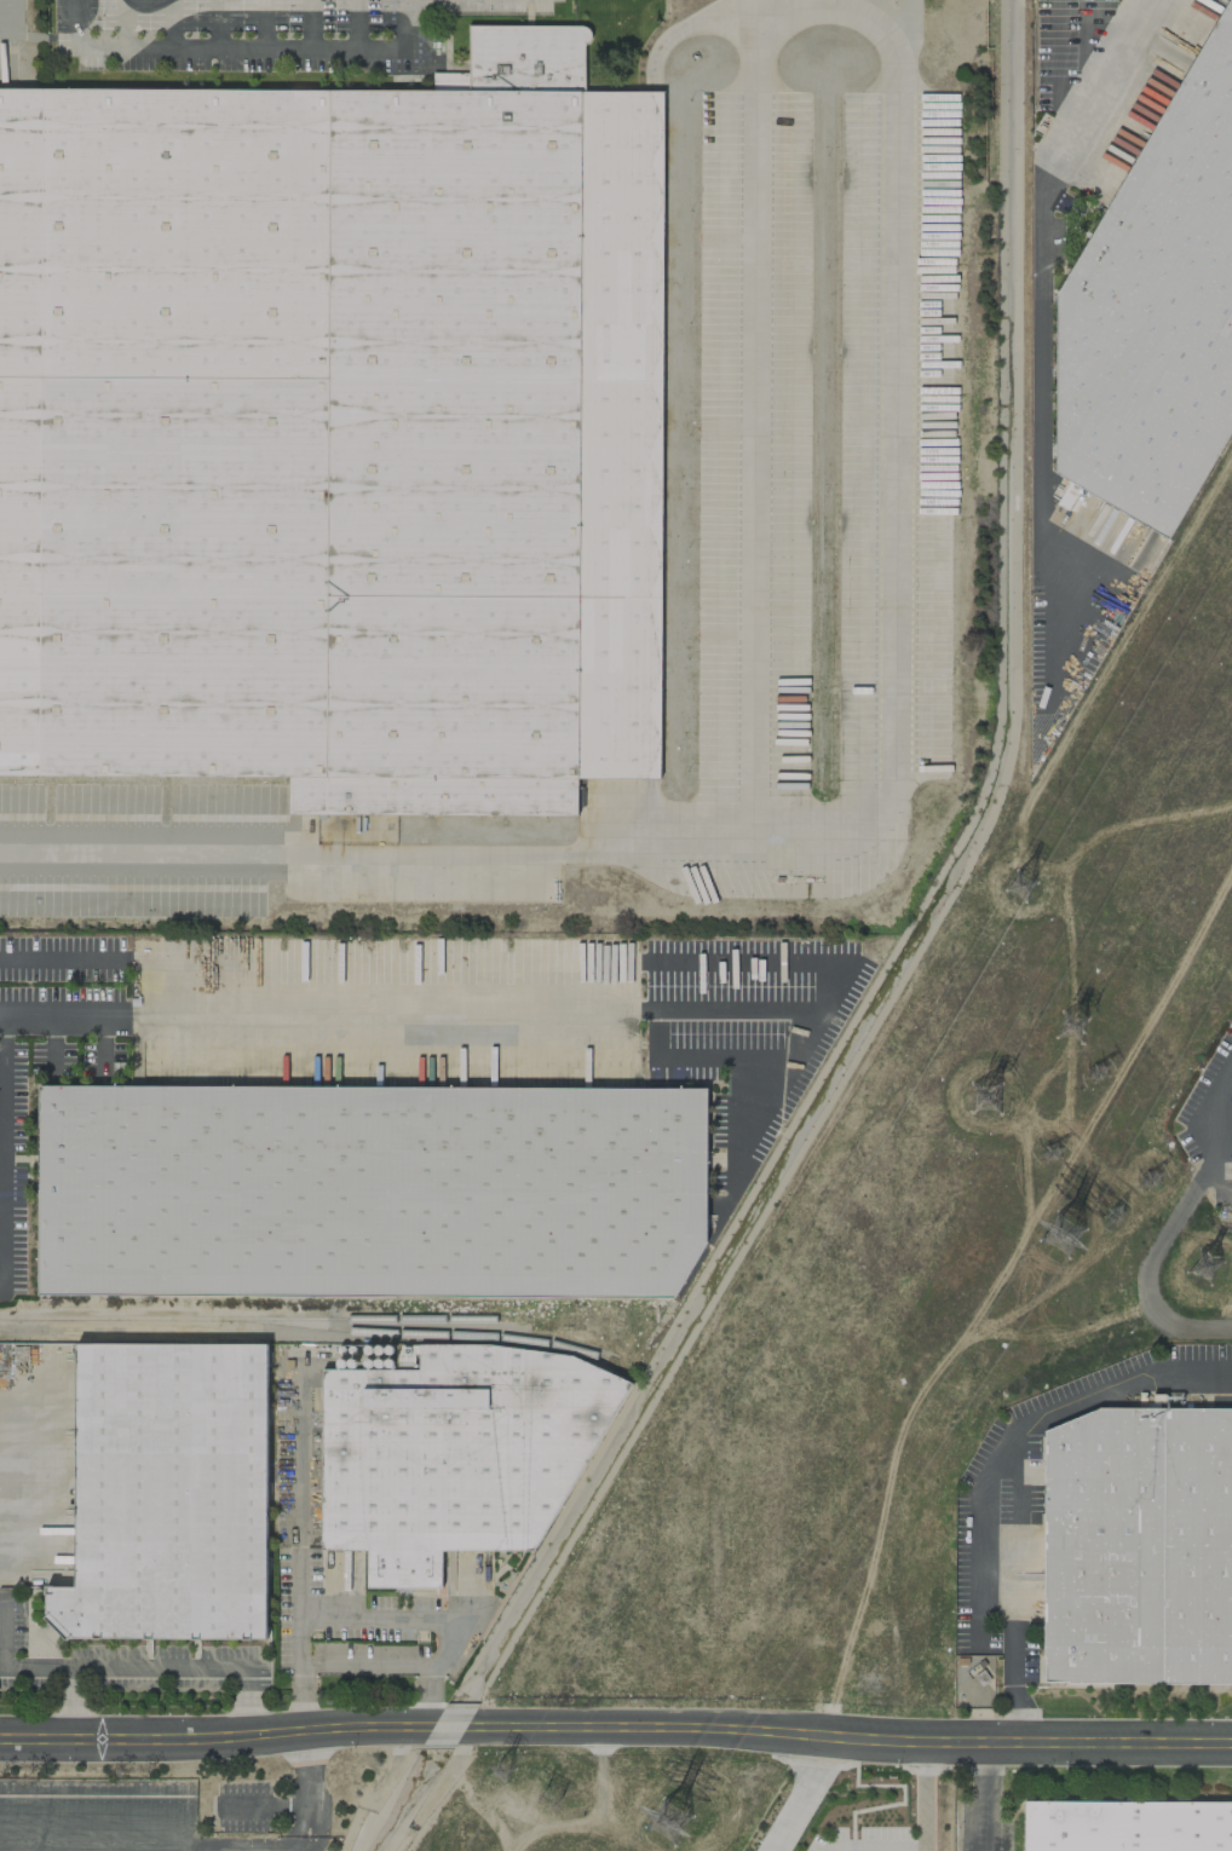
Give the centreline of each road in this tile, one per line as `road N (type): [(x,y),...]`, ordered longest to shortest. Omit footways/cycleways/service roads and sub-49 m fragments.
road 1 (residential): [(471,1725),(726,1728),(900,1743),(1231,1745)]
road 2 (residential): [(0,1740),(182,1740),(432,1725)]

